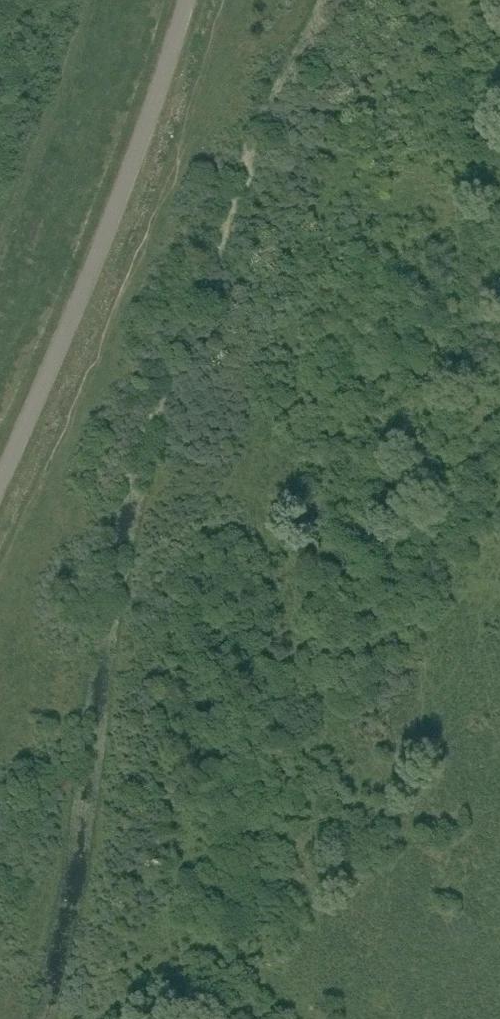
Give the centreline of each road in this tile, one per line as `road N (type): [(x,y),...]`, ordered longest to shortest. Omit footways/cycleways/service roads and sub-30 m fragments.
road 1 (unclassified): [(0,478),(122,196),(191,0)]

